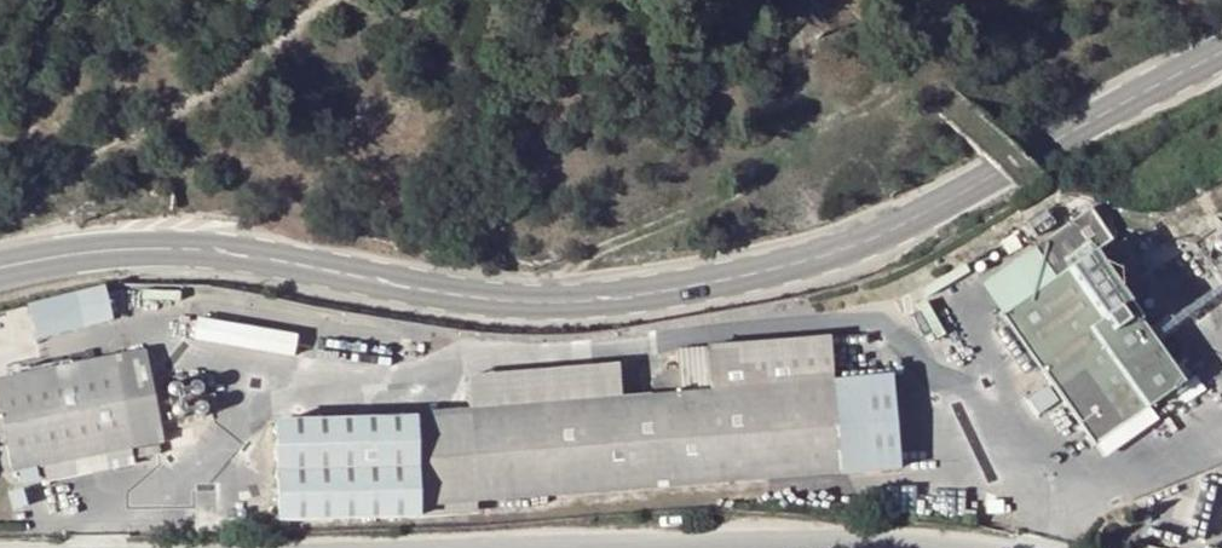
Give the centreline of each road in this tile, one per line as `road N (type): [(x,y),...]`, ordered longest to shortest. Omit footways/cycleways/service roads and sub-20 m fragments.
road 1 (secondary): [(1221,63),(893,240),(760,278),(602,299),(420,289),(199,247),(67,254)]
road 2 (track): [(570,297),(577,273),(596,254),(740,193),(883,96),(976,0)]

